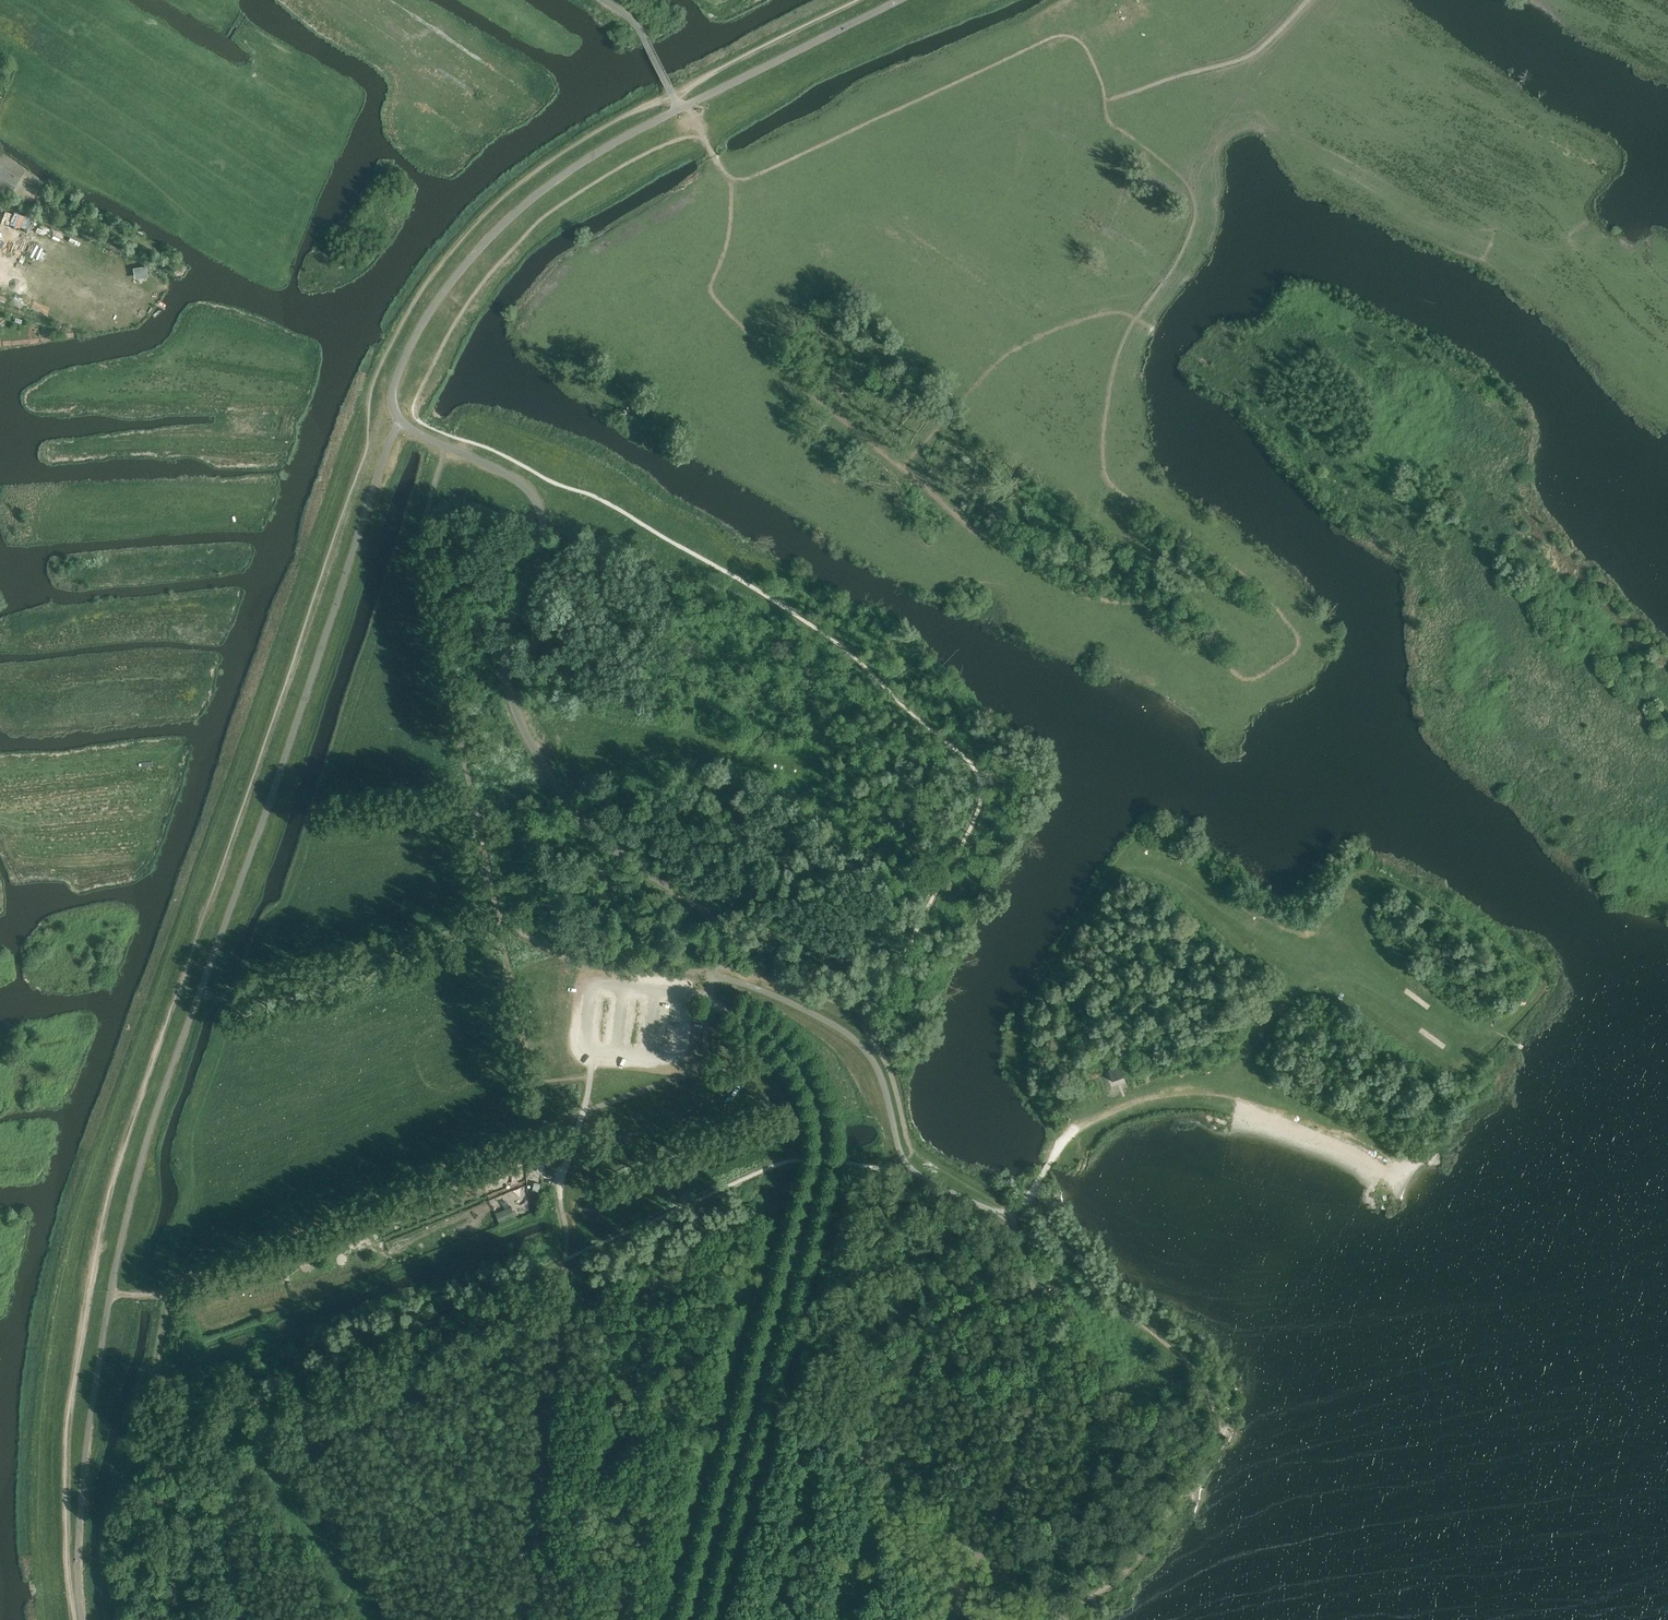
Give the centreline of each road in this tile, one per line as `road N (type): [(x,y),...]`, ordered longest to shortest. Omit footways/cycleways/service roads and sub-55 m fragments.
road 1 (unclassified): [(693,1619),(825,1136),(803,1069),(772,1035),(709,997)]

